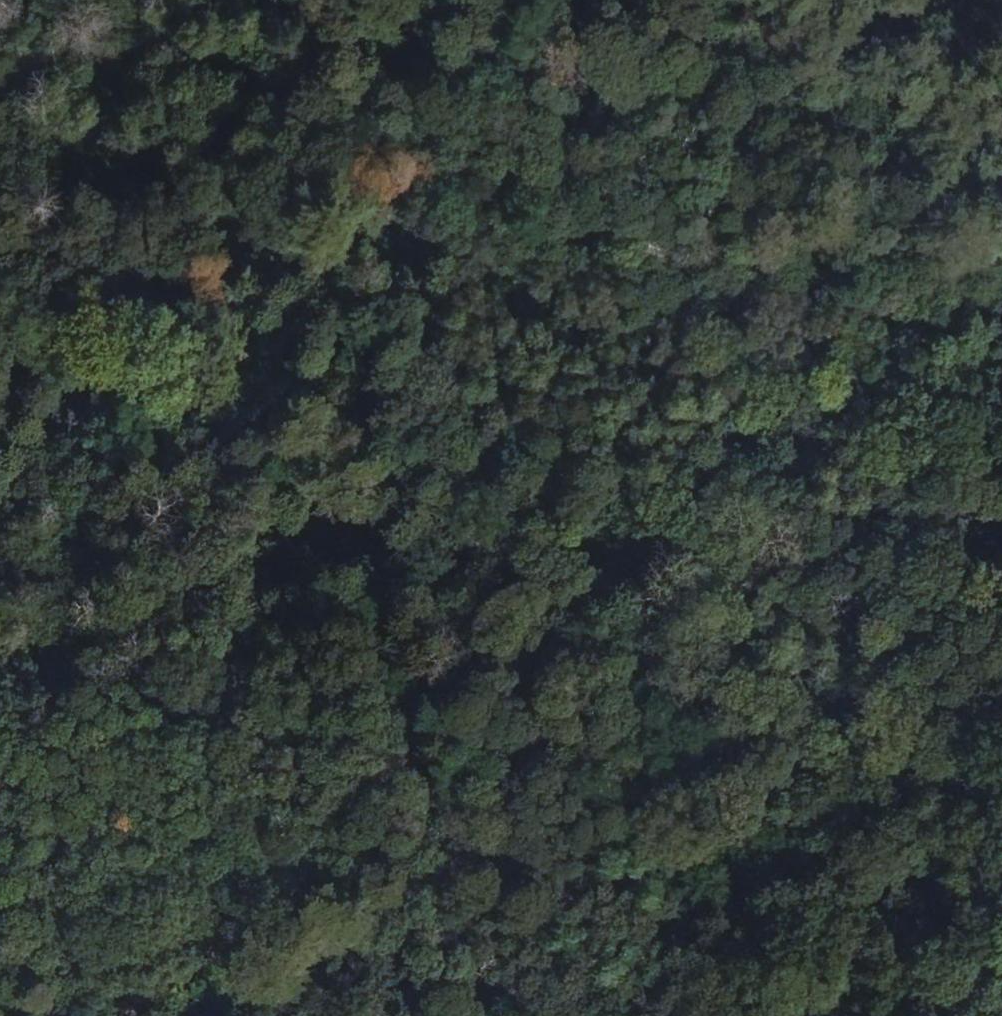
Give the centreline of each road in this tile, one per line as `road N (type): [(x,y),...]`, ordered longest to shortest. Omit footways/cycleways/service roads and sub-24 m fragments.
road 1 (track): [(176,1015),(302,968),(407,863),(416,794),(351,620),(320,485),(316,386),(329,265),(353,170),(400,119),(650,0)]
road 2 (track): [(1001,313),(839,351),(705,423),(670,483),(636,572),(629,655),(648,722),(780,954),(787,1015)]
road 3 (track): [(1001,410),(903,338),(827,114),(733,0)]

